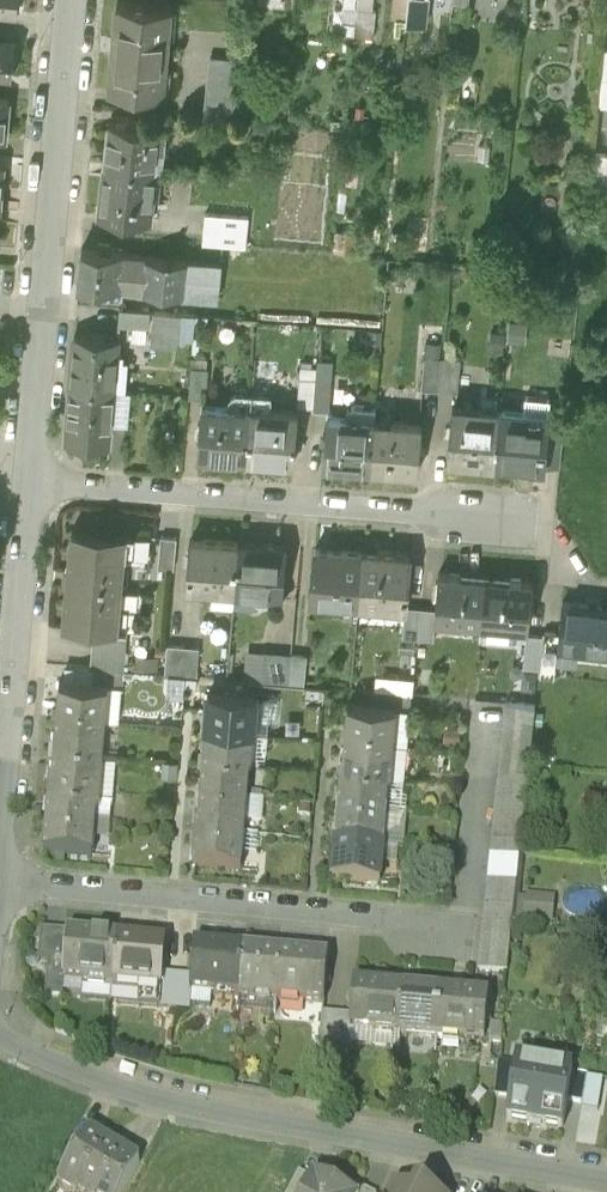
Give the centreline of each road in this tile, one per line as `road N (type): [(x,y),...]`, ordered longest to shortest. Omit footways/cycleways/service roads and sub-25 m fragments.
road 1 (residential): [(606,1181),(175,1105),(0,1039)]
road 2 (residential): [(71,0),(29,478)]
road 3 (residential): [(29,478),(491,516)]
road 4 (residential): [(0,884),(396,919),(438,935)]
road 5 (residential): [(29,478),(0,822)]

